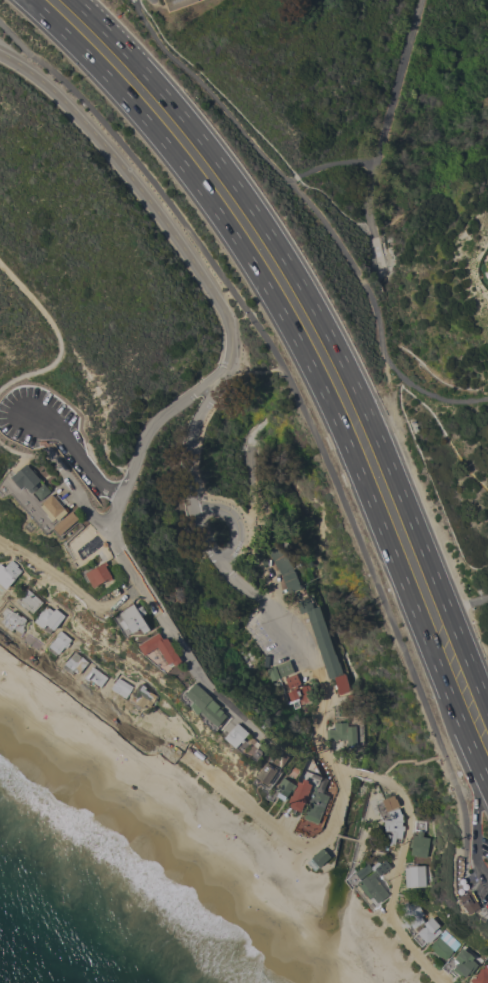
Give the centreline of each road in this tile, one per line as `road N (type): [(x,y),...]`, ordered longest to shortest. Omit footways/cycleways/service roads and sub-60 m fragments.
road 1 (primary): [(30,0),(139,113),(226,224),(319,383),(487,783)]
road 2 (primary): [(487,710),(374,425),(308,296),(218,159),(134,56),(73,0)]
road 3 (residential): [(0,52),(72,108),(157,211),(229,318),(229,367),(184,454),(192,508),(219,563)]
road 4 (residential): [(218,383),(149,427),(105,528)]

